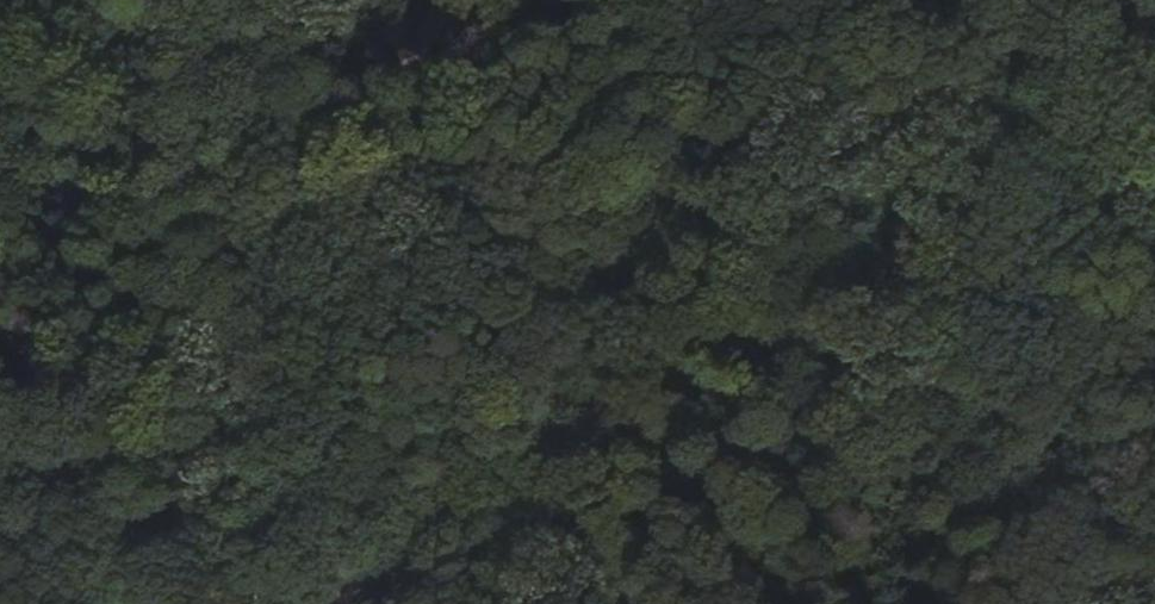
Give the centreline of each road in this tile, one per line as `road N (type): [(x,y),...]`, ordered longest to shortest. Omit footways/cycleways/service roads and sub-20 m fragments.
road 1 (track): [(354,603),(1138,42)]
road 2 (track): [(116,0),(209,532),(187,603)]
road 3 (track): [(209,532),(234,401),(312,223),(454,0)]
road 4 (track): [(665,0),(1138,42)]

